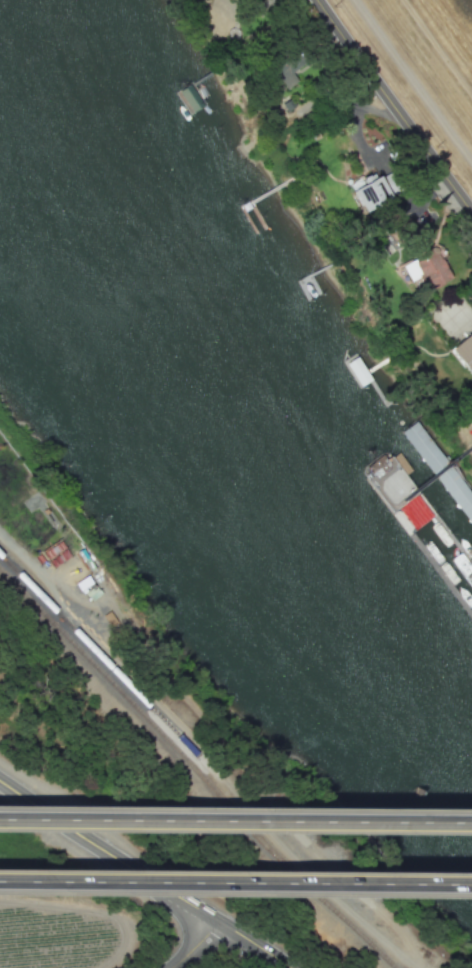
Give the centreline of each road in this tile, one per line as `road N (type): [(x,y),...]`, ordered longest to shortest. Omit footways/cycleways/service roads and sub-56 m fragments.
road 1 (motorway): [(471,824),(0,820)]
road 2 (motorway): [(0,884),(471,886)]
road 3 (secondary): [(220,921),(0,782)]
road 4 (secondary): [(471,210),(319,0)]

